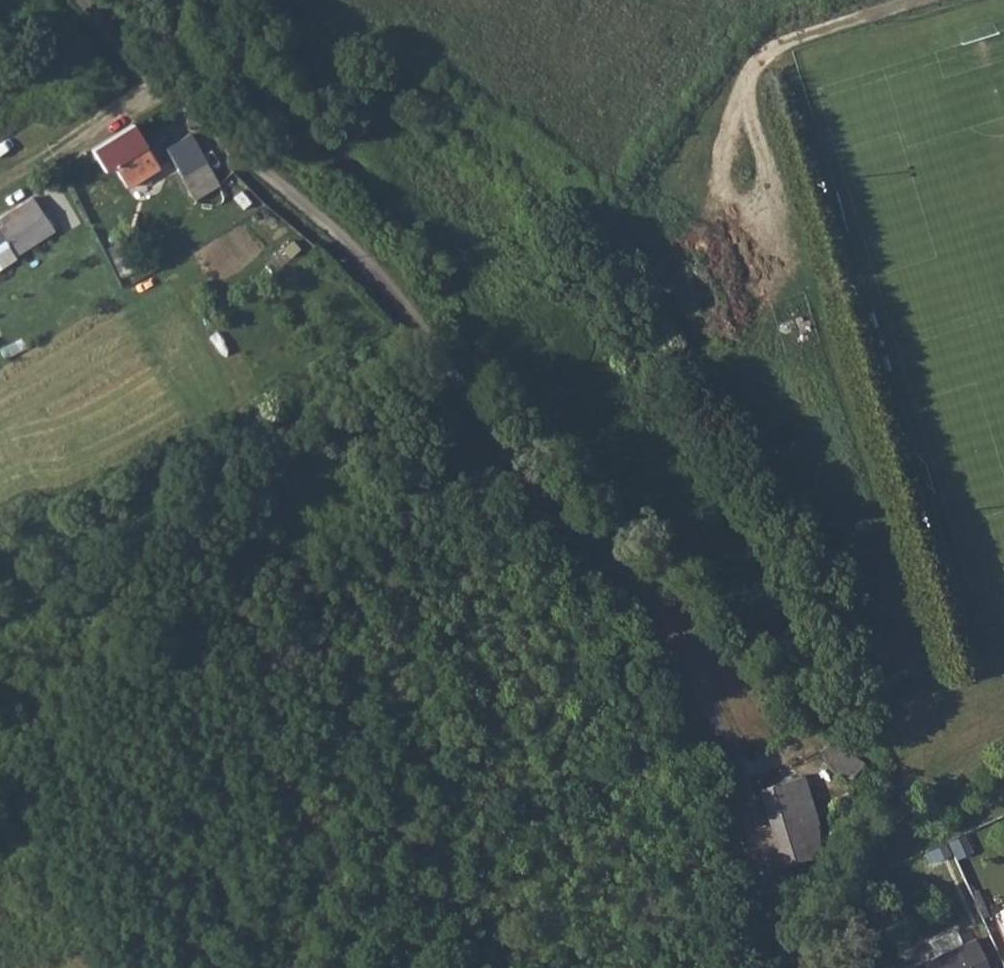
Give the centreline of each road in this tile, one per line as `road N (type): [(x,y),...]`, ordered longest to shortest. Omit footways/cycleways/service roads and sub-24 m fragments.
road 1 (unclassified): [(79,0),(116,47),(301,195),(387,281),(437,335),(539,487),(635,582),(720,717),(804,967)]

